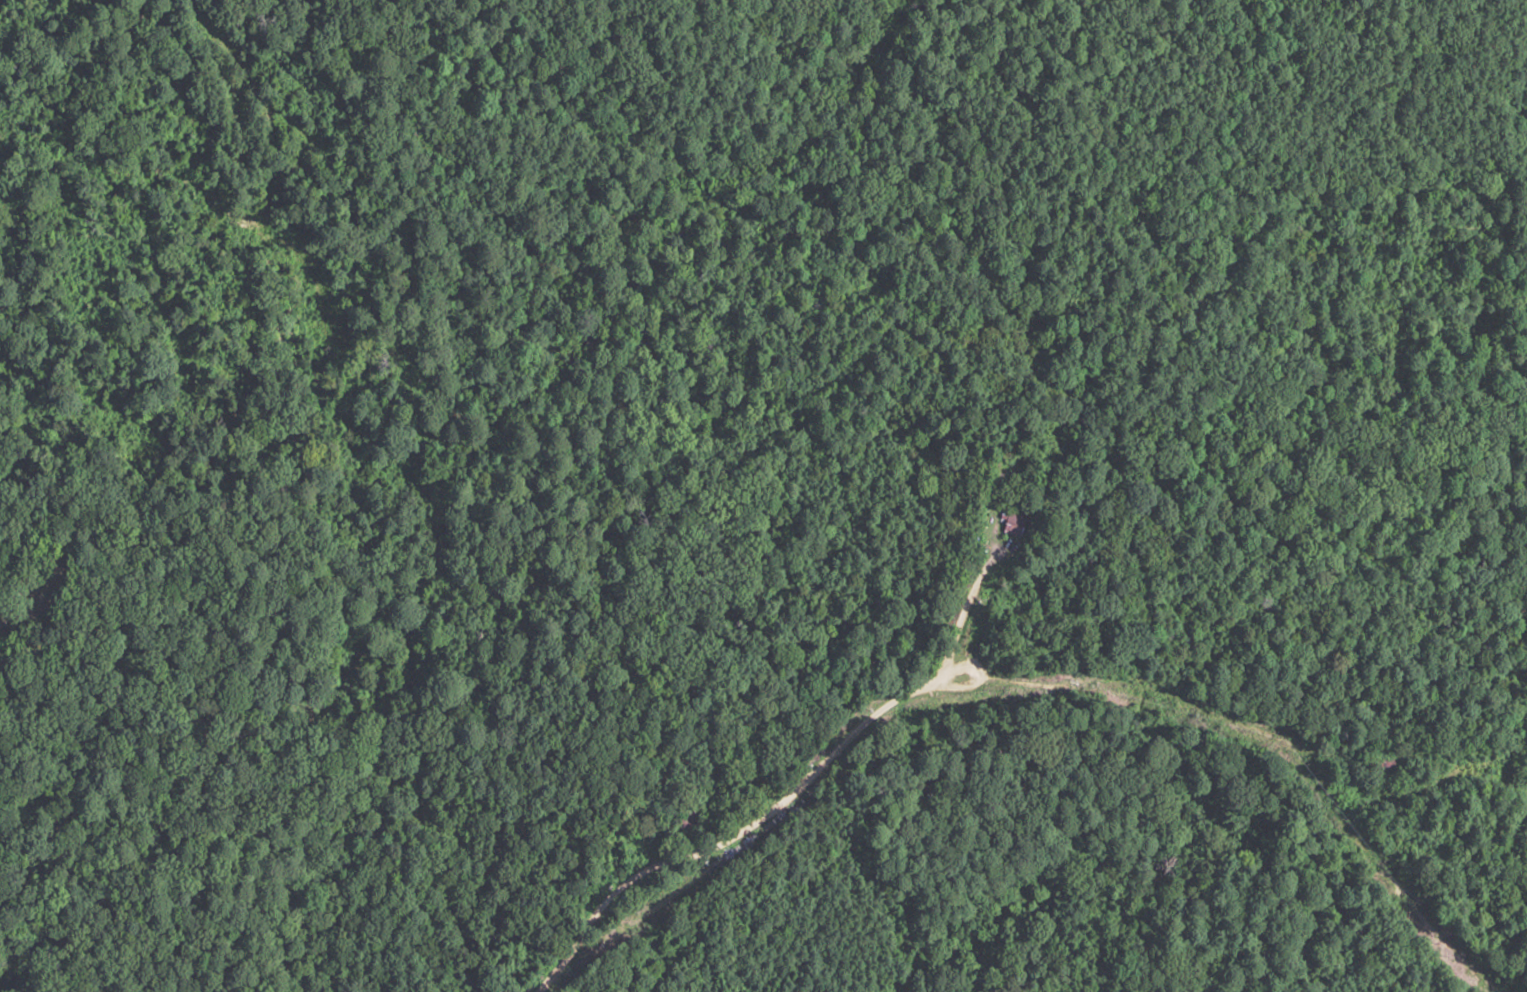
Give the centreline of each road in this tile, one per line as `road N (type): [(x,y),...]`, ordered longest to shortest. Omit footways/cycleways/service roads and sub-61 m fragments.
road 1 (residential): [(540,991),(585,929),(835,800)]

